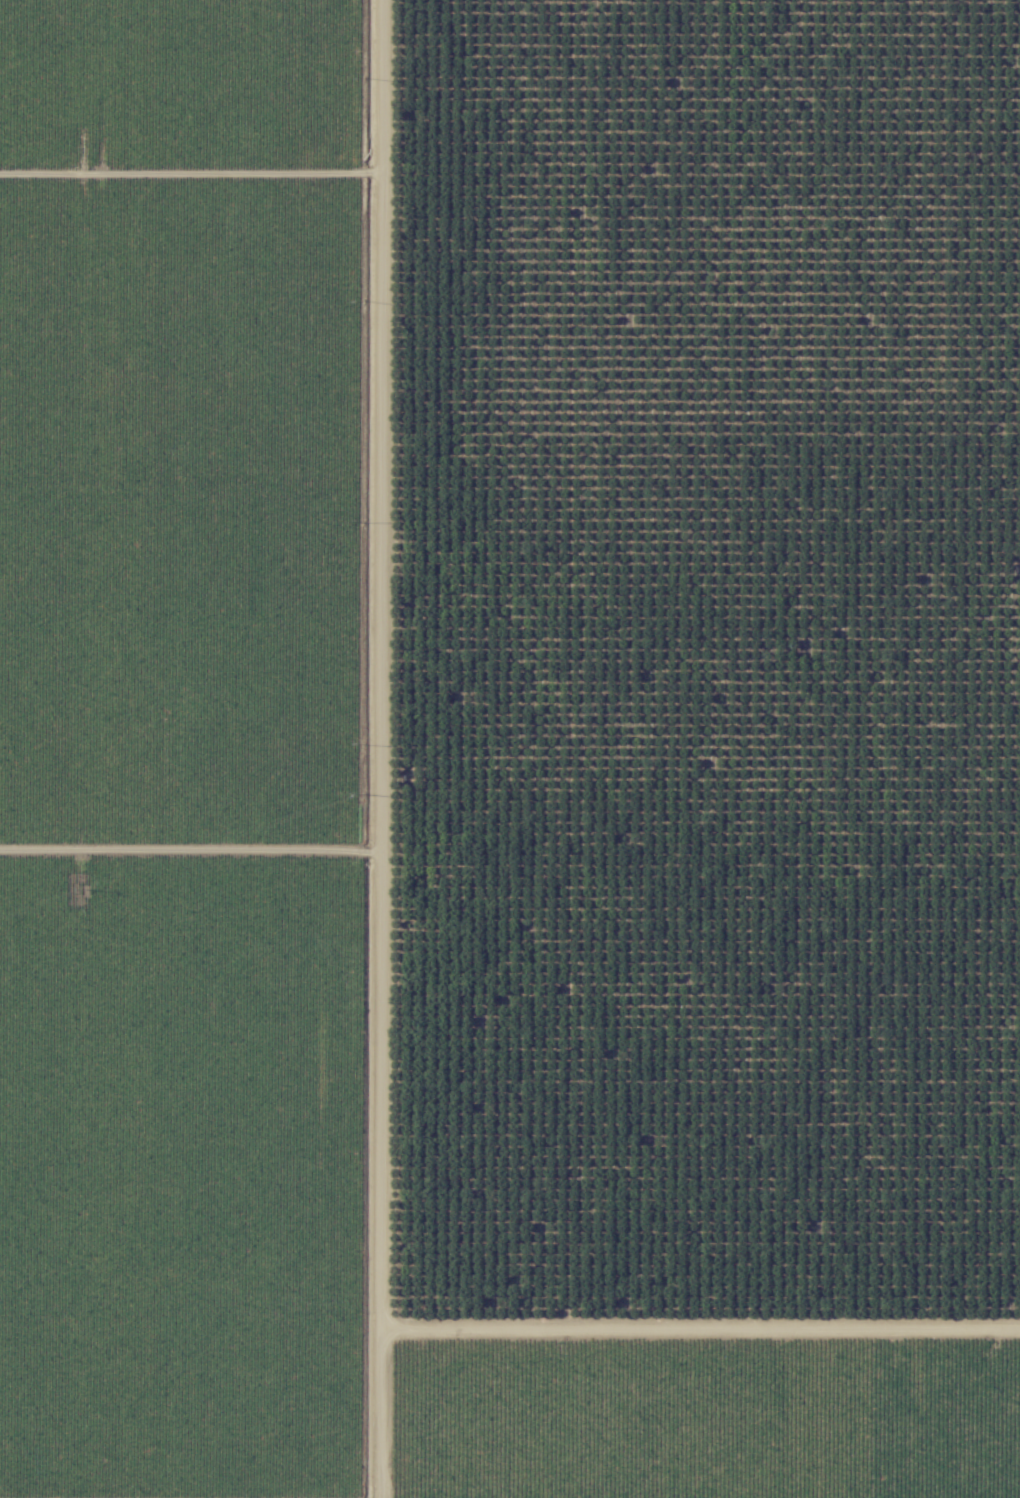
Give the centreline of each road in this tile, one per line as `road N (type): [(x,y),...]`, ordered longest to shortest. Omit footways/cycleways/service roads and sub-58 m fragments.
road 1 (residential): [(341,1497),(347,0)]

